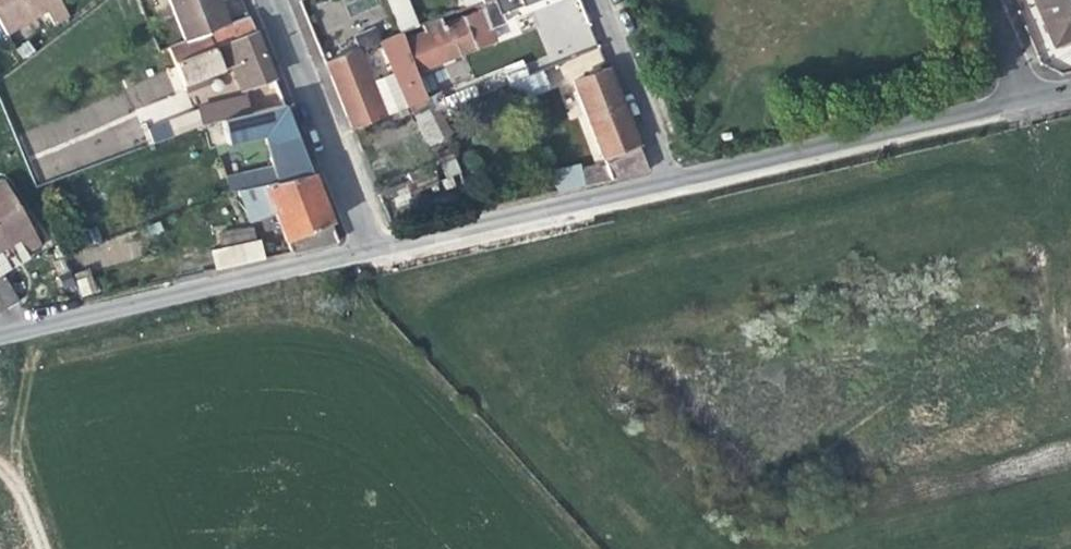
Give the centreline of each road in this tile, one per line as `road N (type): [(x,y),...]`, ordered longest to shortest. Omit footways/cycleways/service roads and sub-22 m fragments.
road 1 (residential): [(0,336),(368,249)]
road 2 (residential): [(667,182),(1023,101)]
road 3 (residential): [(368,249),(667,182)]
road 4 (residential): [(267,0),(368,249)]
road 5 (residential): [(667,182),(597,0)]

